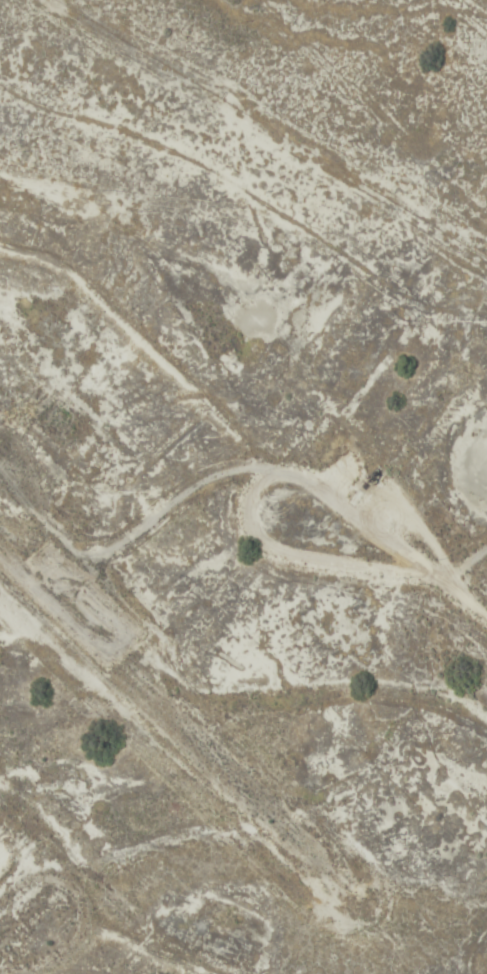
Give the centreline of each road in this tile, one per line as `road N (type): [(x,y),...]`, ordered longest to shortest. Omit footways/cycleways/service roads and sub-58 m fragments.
road 1 (track): [(486,600),(443,563),(239,549),(132,632)]

